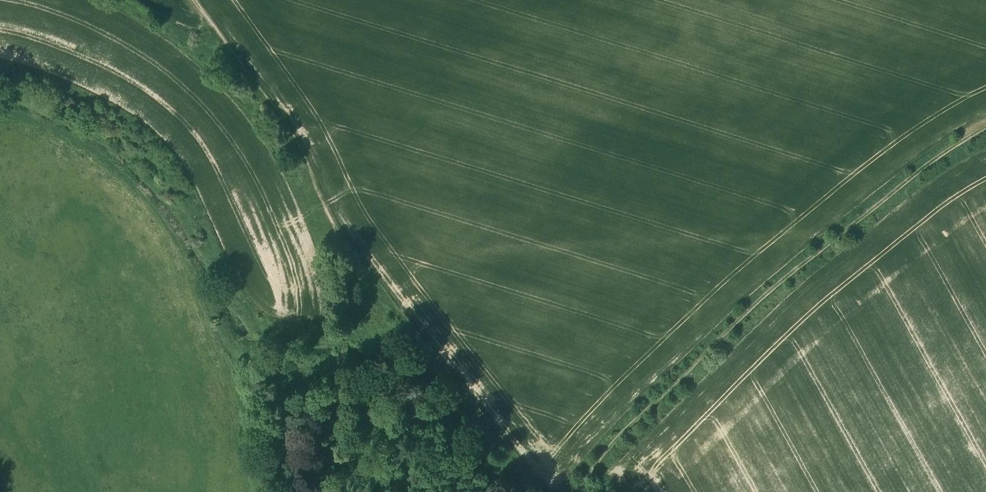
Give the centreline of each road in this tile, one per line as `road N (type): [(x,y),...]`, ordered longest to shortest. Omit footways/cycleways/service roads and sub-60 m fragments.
road 1 (track): [(576,491),(636,422),(763,300),(904,187),(985,138)]
road 2 (track): [(205,0),(264,82),(333,216)]

